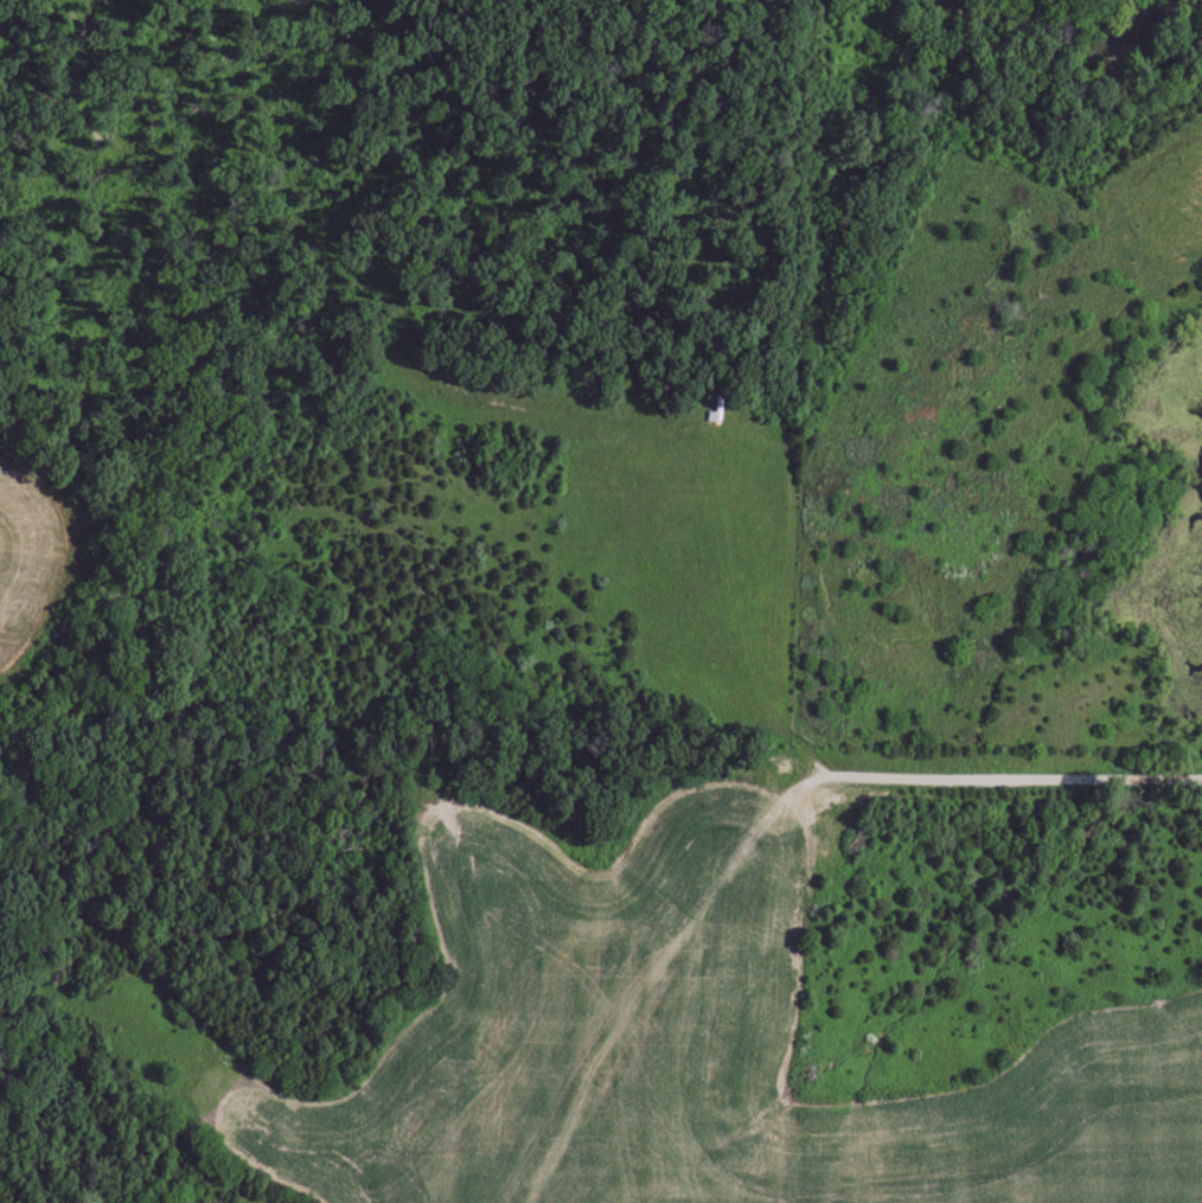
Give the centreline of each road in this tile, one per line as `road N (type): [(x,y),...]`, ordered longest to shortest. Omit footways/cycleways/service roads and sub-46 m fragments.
road 1 (residential): [(1201,781),(843,776)]

